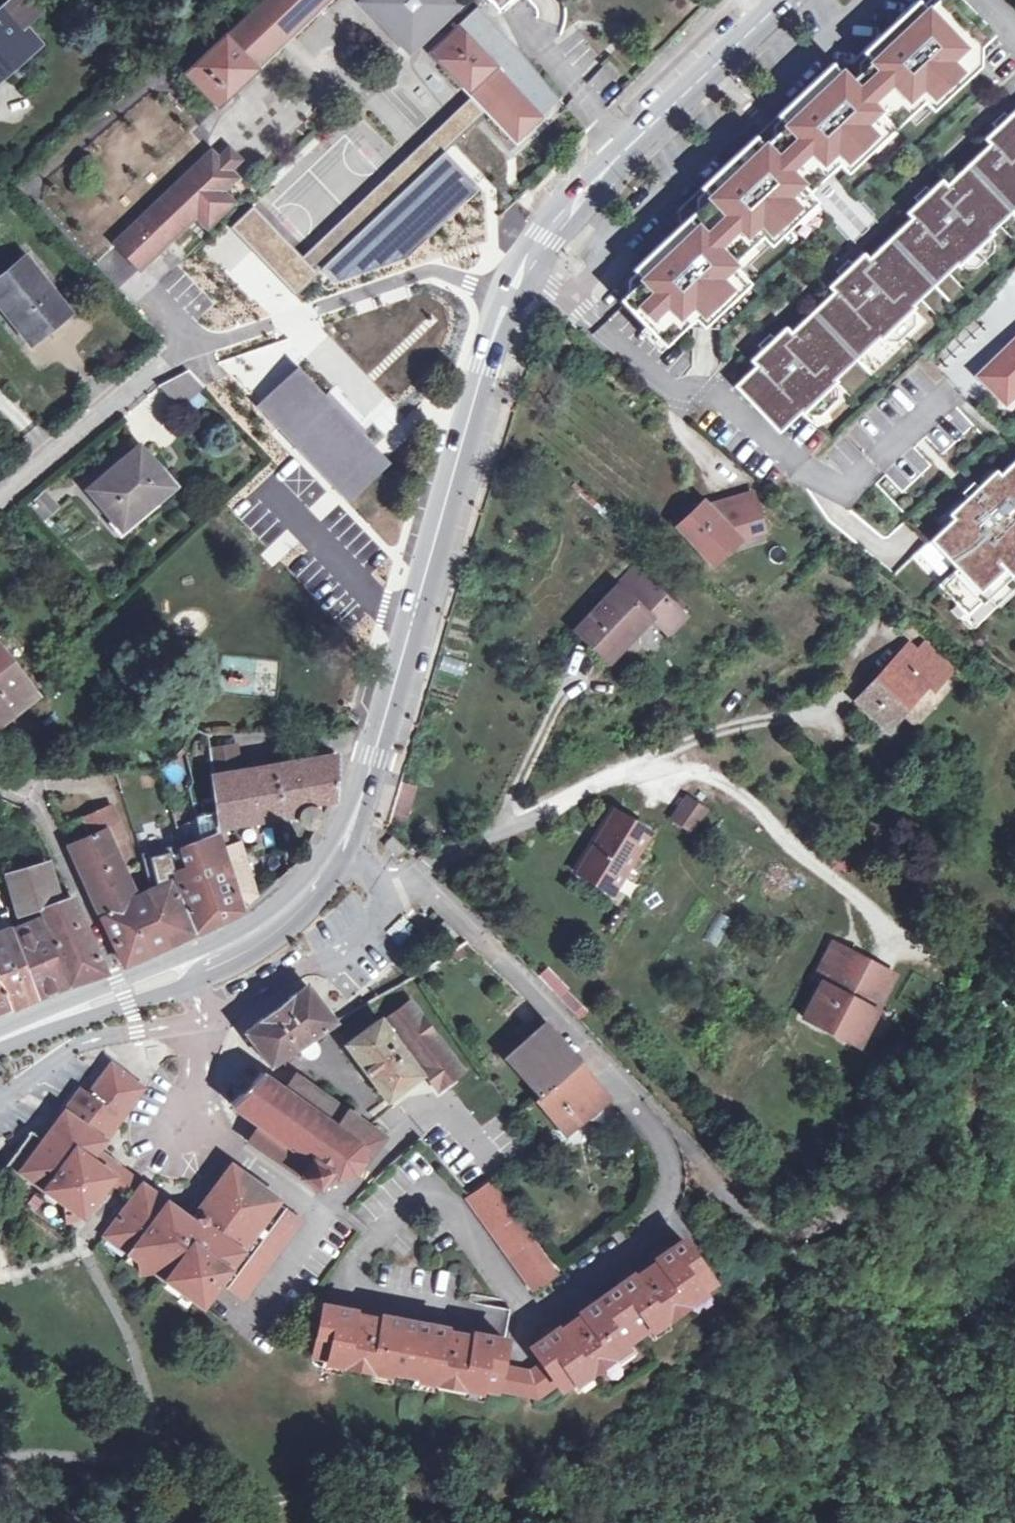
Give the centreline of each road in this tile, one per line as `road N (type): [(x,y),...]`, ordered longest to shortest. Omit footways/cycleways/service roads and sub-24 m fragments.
road 1 (primary): [(339,857),(508,294)]
road 2 (residential): [(0,496),(173,352),(415,276),(444,272),(508,294)]
road 3 (primary): [(508,294),(623,149),(785,0)]
road 4 (primary): [(0,1039),(230,953),(305,898),(339,857)]
road 5 (residential): [(616,1089),(422,880),(390,899),(339,857)]

